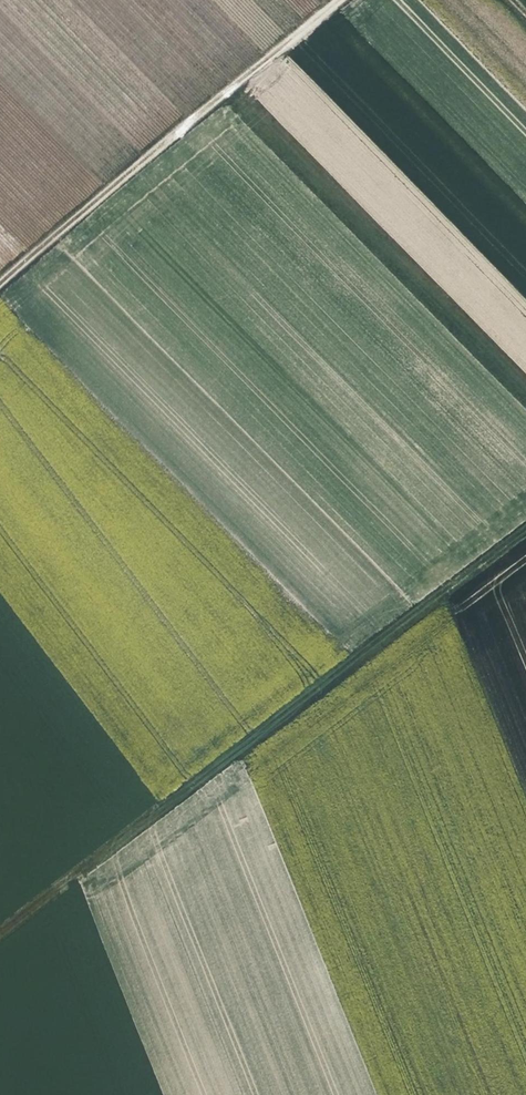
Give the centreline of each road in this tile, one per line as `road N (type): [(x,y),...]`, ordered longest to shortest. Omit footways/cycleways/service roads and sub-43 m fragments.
road 1 (track): [(525,525),(0,928)]
road 2 (track): [(332,0),(0,277)]

